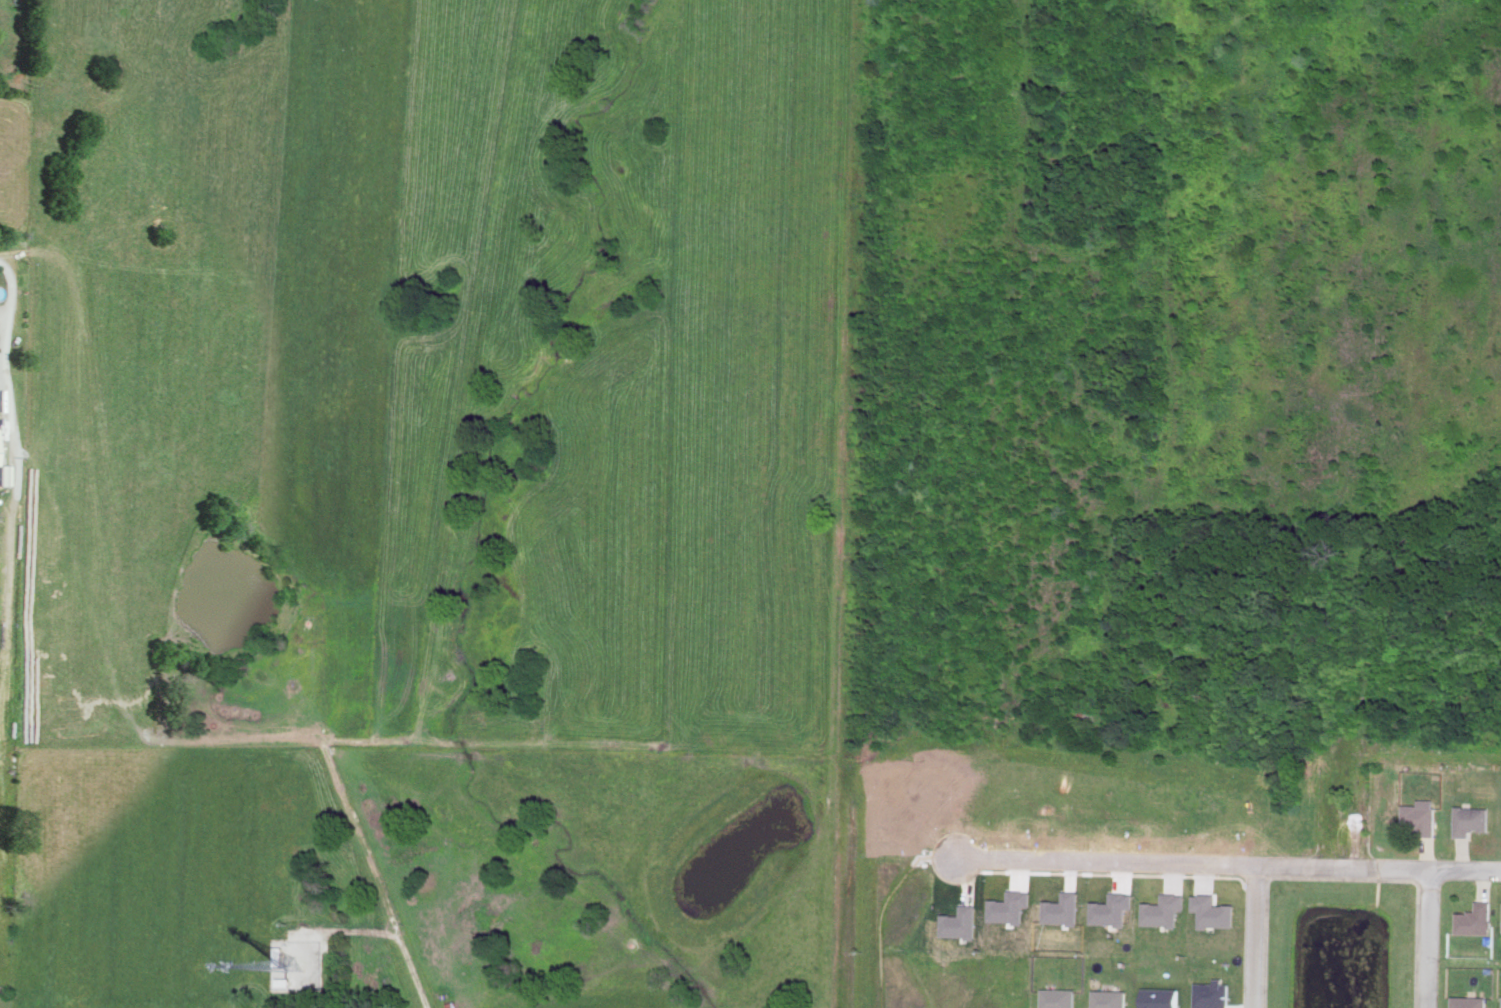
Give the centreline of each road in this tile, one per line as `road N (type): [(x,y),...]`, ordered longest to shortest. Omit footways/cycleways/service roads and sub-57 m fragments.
road 1 (residential): [(0,388),(12,452),(52,470),(109,687),(145,742),(663,749)]
road 2 (residential): [(1257,867),(951,859)]
road 3 (residential): [(317,745),(421,1007)]
road 4 (residential): [(1257,867),(1427,870)]
road 5 (residential): [(1255,1007),(1257,867)]
road 6 (residential): [(1424,1007),(1427,870)]

